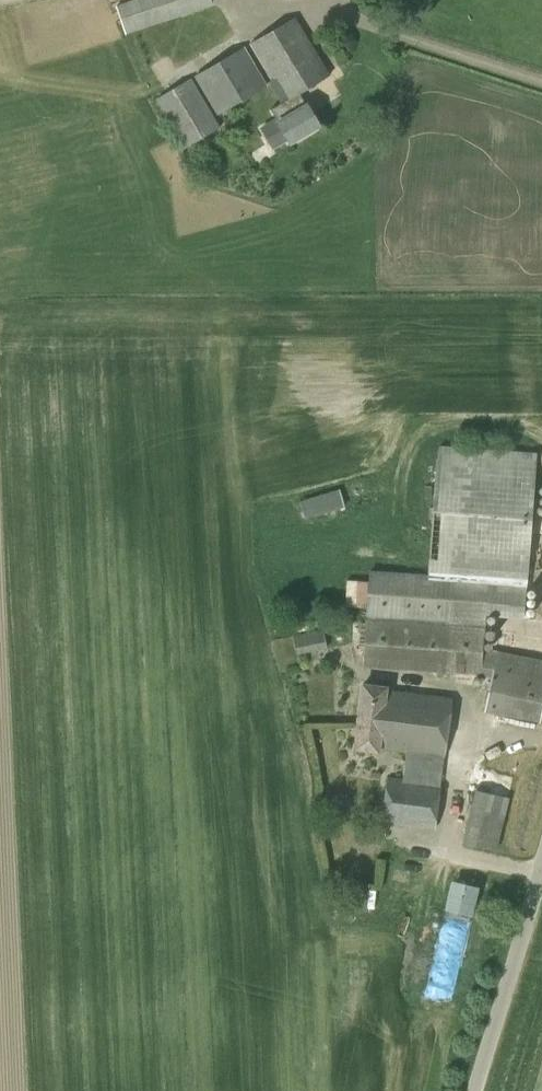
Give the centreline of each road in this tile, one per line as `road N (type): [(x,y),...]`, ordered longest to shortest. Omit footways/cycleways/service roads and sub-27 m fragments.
road 1 (unclassified): [(475,1090),(541,871)]

